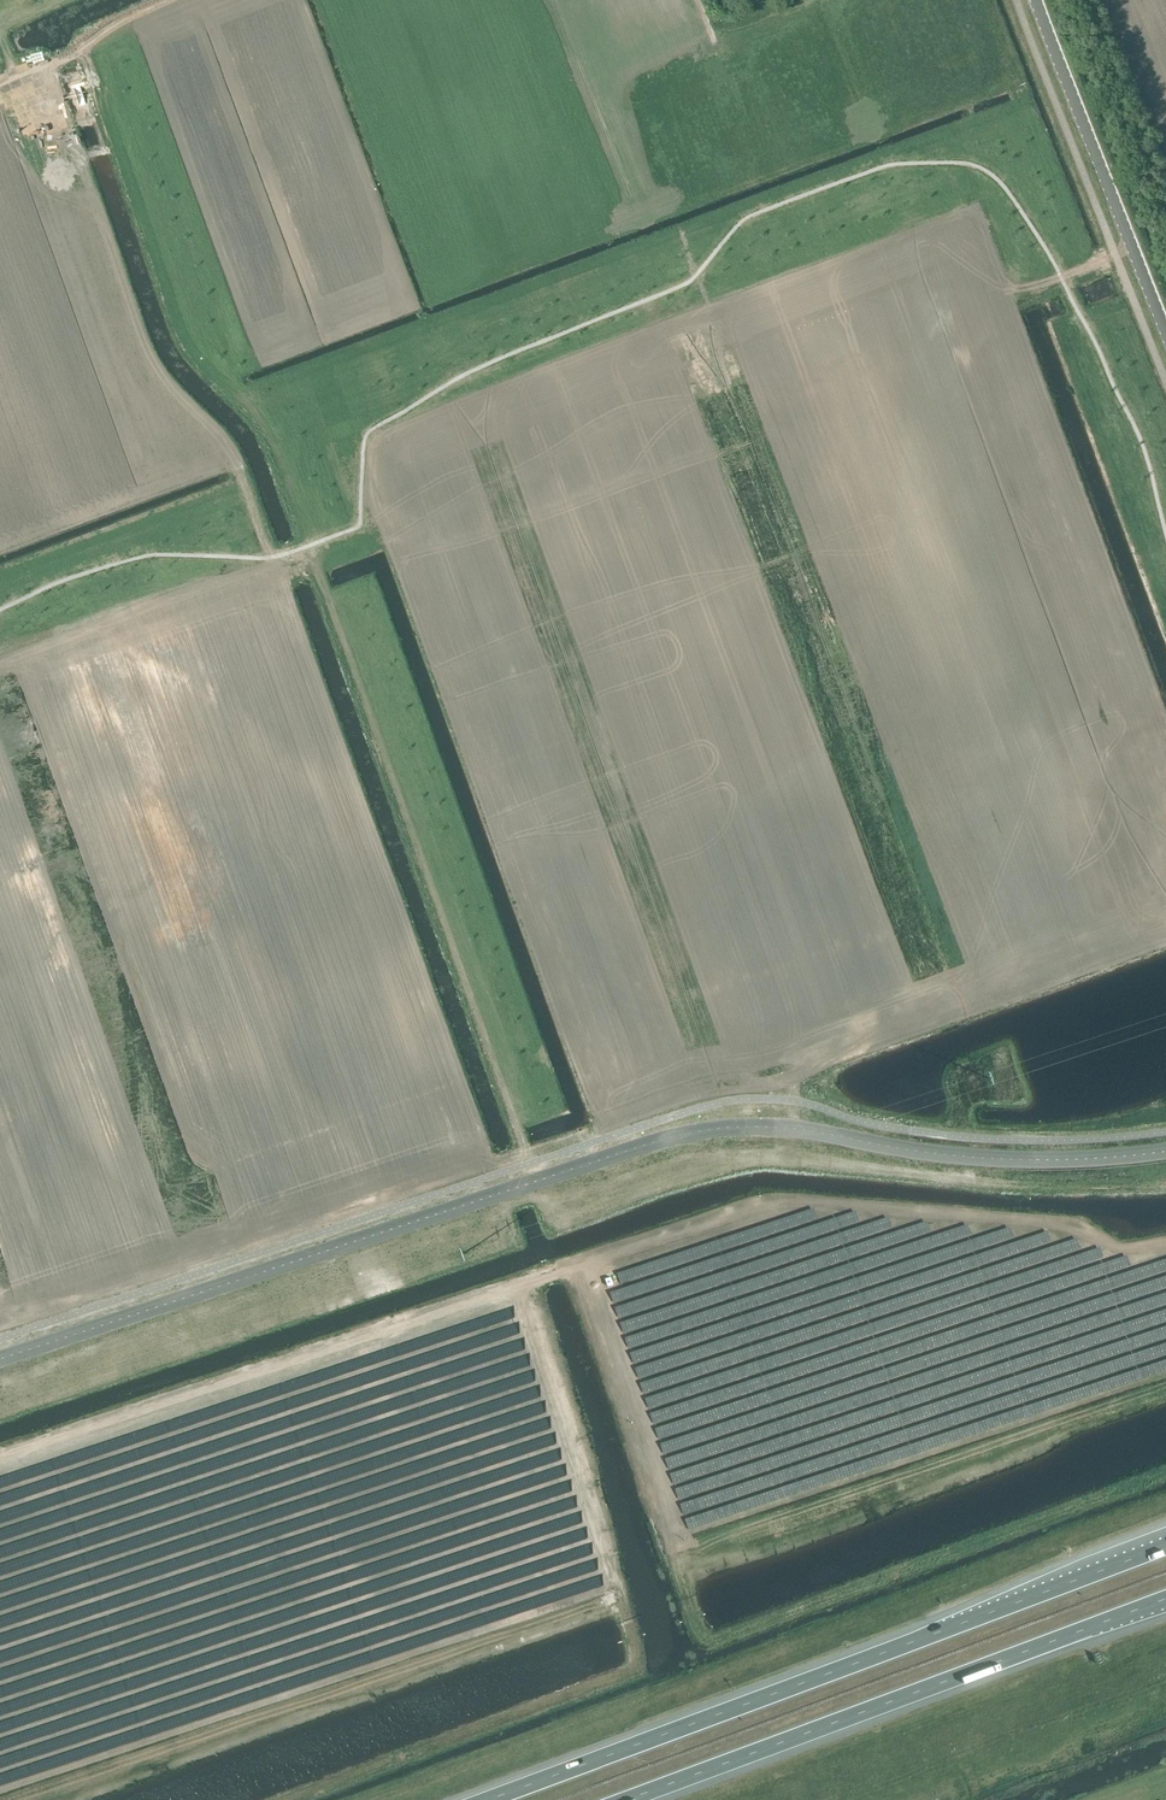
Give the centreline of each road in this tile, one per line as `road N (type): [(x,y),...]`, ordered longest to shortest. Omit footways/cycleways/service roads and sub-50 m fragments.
road 1 (unclassified): [(1165,1153),(993,1160),(805,1130),(697,1132),(0,1359)]
road 2 (motorway): [(1165,1546),(487,1799)]
road 3 (motorway): [(626,1799),(1165,1599)]
road 4 (tertiary): [(1165,333),(1036,0)]
road 5 (track): [(0,84),(67,57),(166,0)]

